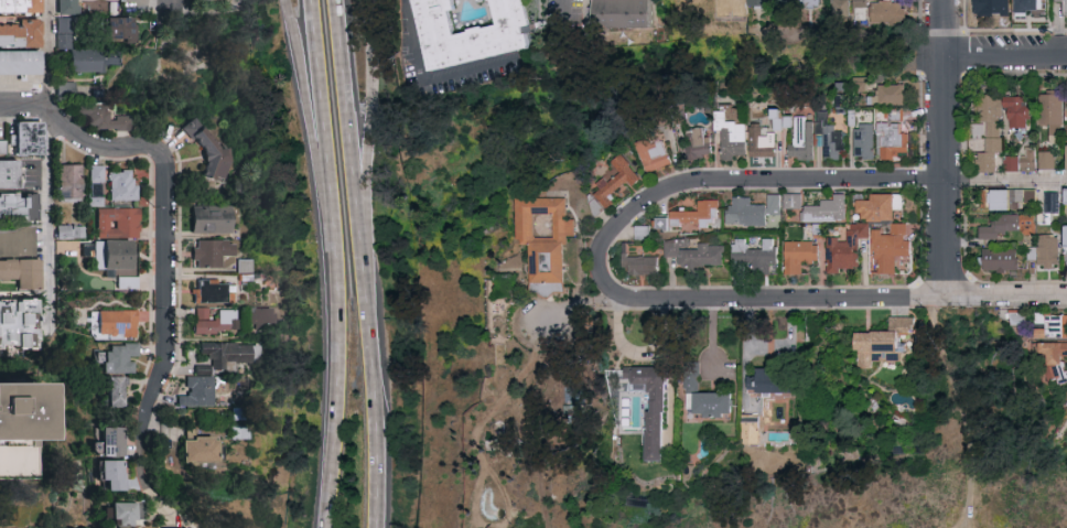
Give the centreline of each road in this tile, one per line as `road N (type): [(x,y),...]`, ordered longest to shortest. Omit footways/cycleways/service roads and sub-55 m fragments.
road 1 (residential): [(632,299),(600,274),(605,245),(643,204),(671,187),(713,179),(947,179)]
road 2 (residential): [(632,299),(1066,295)]
road 3 (residential): [(142,482),(138,435),(161,365),(168,158)]
road 4 (residential): [(946,295),(946,0)]
road 5 (motorway): [(374,527),(359,248)]
road 6 (motorway): [(335,257),(338,401),(326,527)]
road 7 (motorway): [(284,0),(335,257)]
road 8 (motorway): [(313,0),(335,257)]
road 9 (motorway): [(359,248),(333,0)]
road 10 (motorway): [(359,248),(372,0)]
road 11 (residential): [(832,30),(946,52),(1066,51)]
road 12 (residential): [(0,105),(47,105),(89,141),(152,143),(168,158)]

